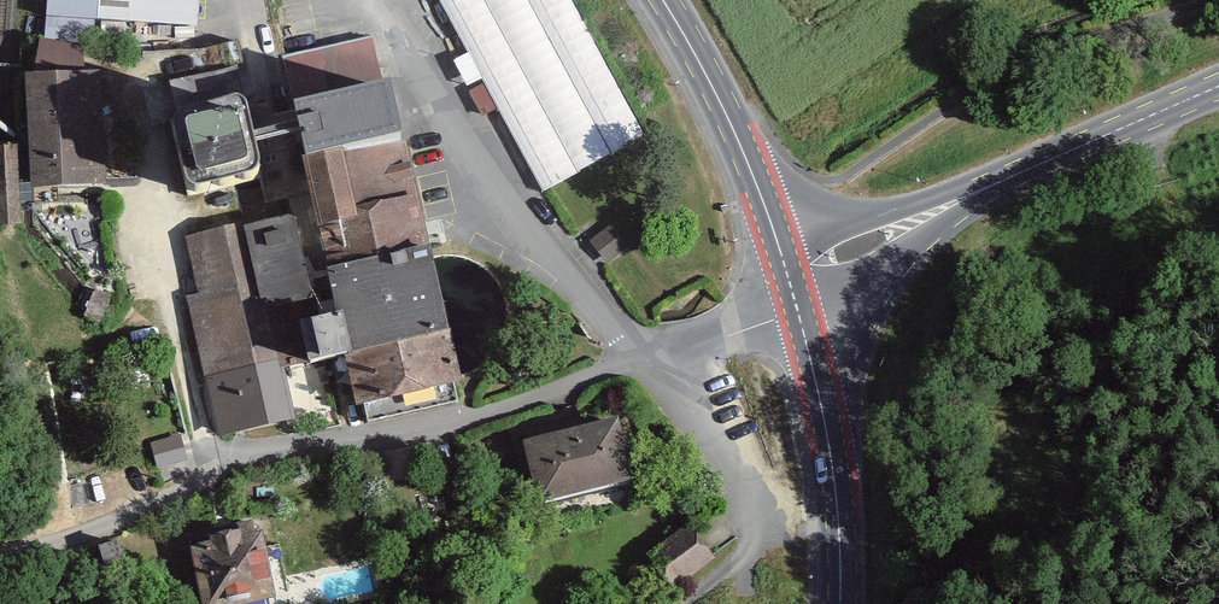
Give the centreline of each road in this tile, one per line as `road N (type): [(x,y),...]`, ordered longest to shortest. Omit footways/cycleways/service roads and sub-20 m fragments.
road 1 (unclassified): [(0,551),(82,537),(245,460),(475,421),(634,359),(798,311)]
road 2 (track): [(1142,123),(1160,178),(1161,218),(1093,372),(1054,428),(1058,444),(1077,447),(1173,375),(1218,360)]
road 3 (secondary): [(1218,91),(788,277)]
road 4 (track): [(634,359),(742,491),(754,528),(737,570),(675,603)]
road 5 (primary): [(662,0),(732,127),(788,277)]
road 6 (primary): [(798,311),(825,410),(839,603)]

